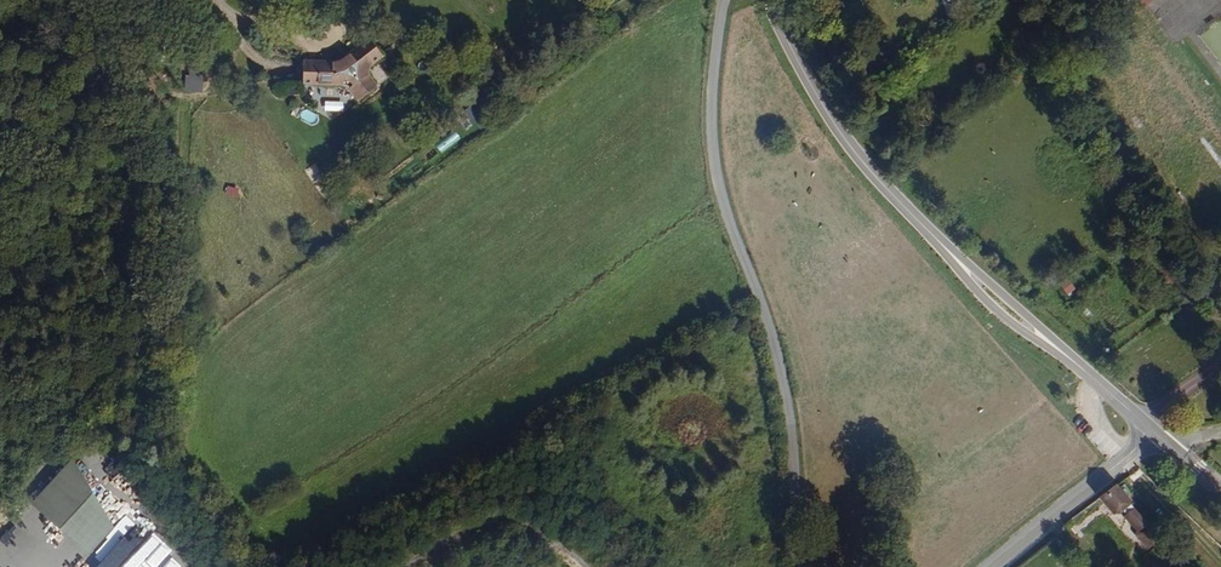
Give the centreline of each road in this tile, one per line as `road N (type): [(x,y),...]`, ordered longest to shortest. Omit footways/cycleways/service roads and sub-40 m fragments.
road 1 (secondary): [(1156,433),(1001,303),(865,165),(768,0)]
road 2 (residential): [(724,0),(712,145),(785,391),(798,566)]
road 3 (residential): [(1156,433),(994,566)]

